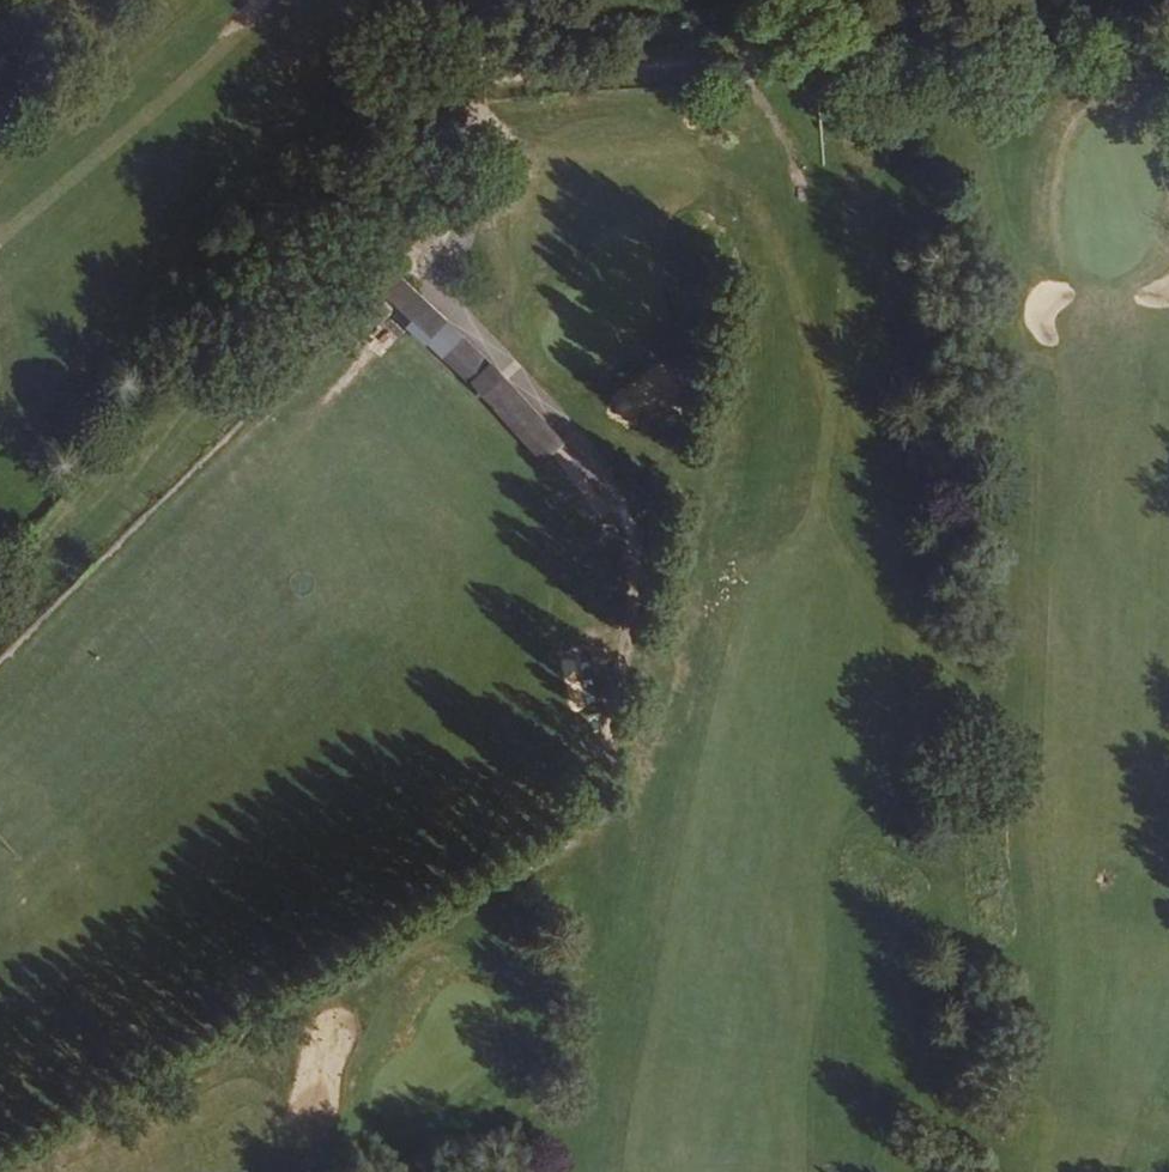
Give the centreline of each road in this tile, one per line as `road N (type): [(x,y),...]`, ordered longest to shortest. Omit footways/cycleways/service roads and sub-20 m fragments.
road 1 (track): [(897,55),(493,91),(209,368),(0,617)]

